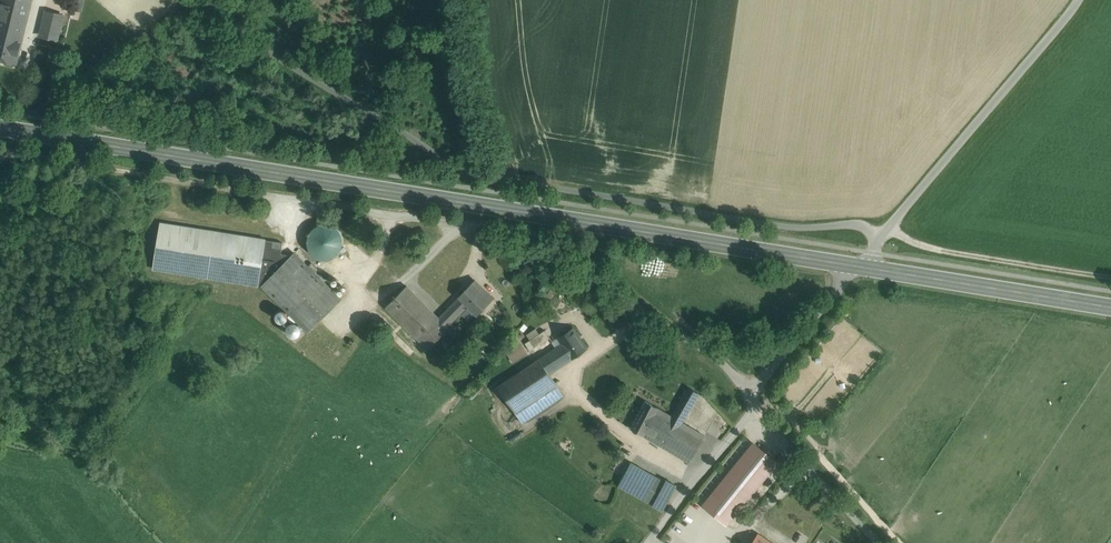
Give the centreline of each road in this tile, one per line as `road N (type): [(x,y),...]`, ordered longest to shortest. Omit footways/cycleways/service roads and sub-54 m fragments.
road 1 (secondary): [(862,266),(0,126)]
road 2 (unclassified): [(26,158),(555,240),(723,360),(750,393)]
road 3 (unclassified): [(880,236),(853,223),(794,226),(478,175),(190,0)]
road 4 (unclassified): [(1078,0),(880,236)]
road 5 (secondary): [(1110,306),(862,266)]
road 6 (track): [(891,224),(913,244),(942,251),(1110,277)]
road 7 (unclassified): [(882,542),(754,412),(750,393)]
road 8 (unclassified): [(862,266),(750,393)]

